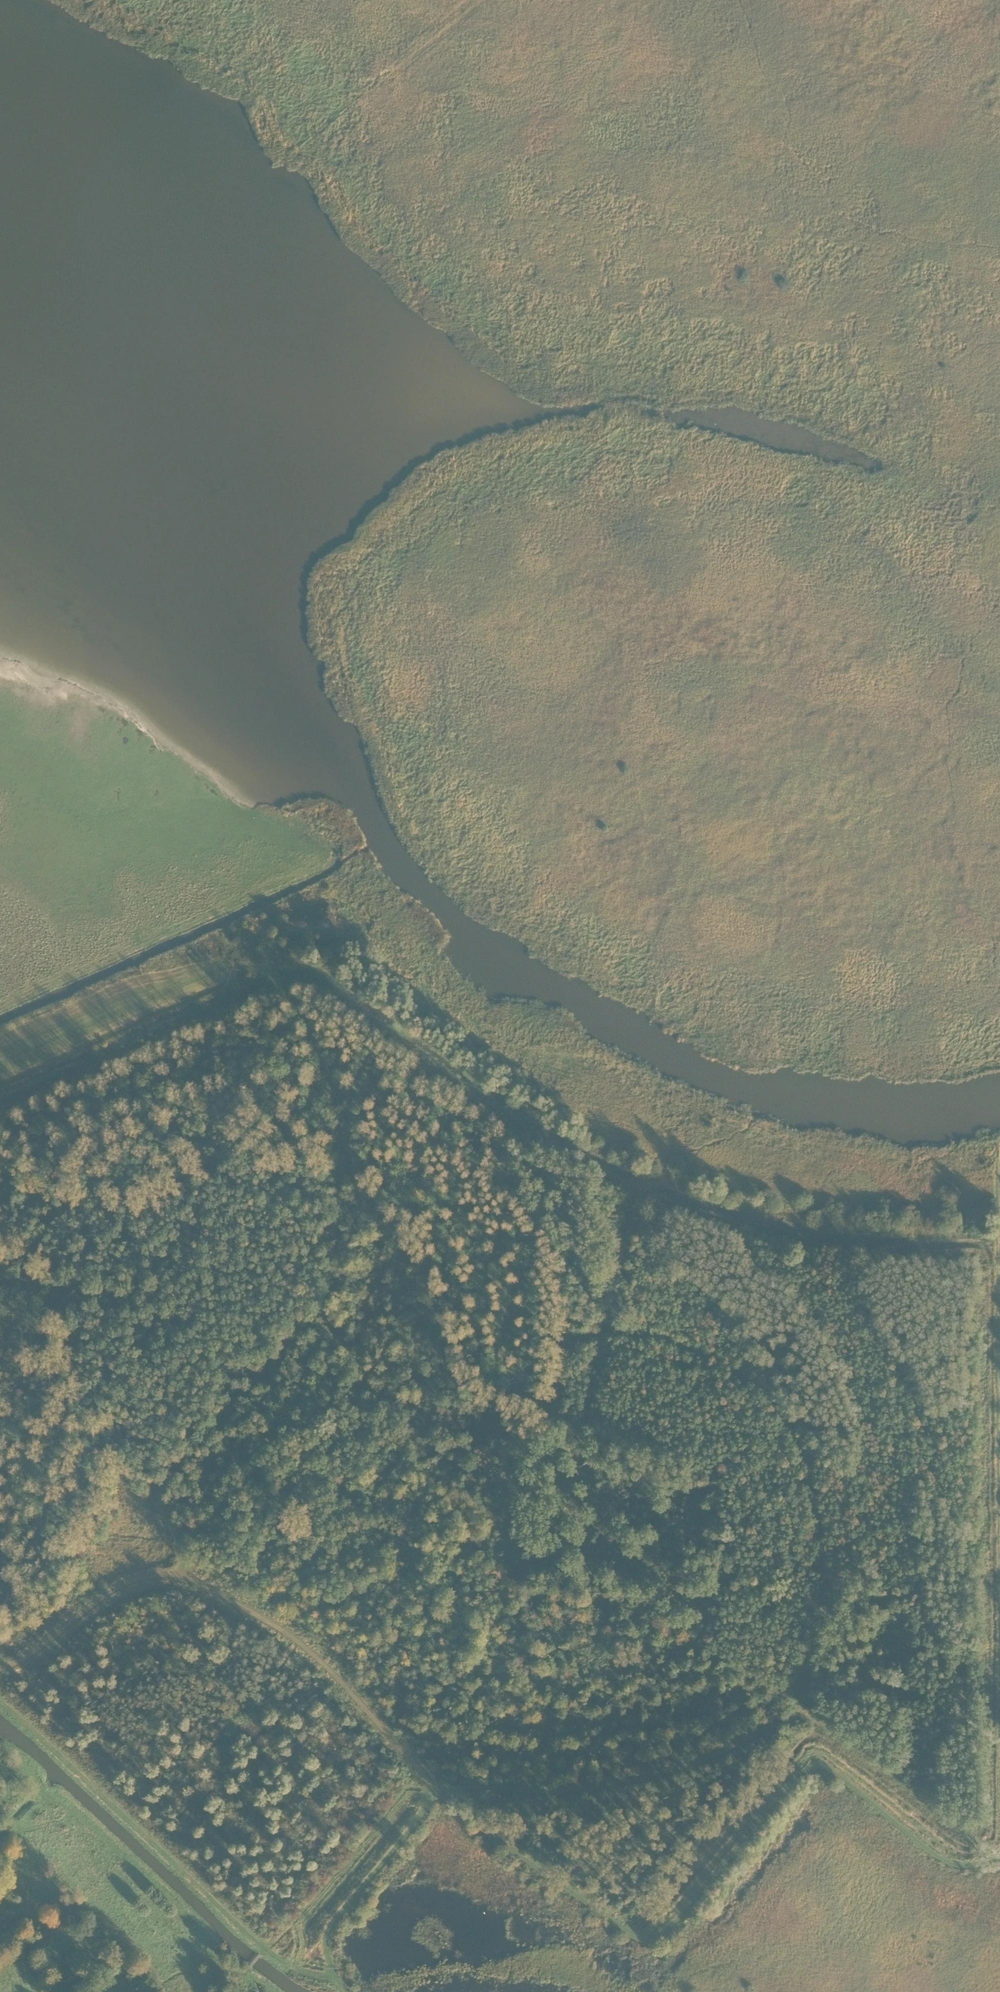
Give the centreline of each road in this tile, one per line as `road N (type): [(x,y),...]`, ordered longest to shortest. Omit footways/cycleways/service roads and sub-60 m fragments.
road 1 (track): [(0,1942),(37,1909),(88,1910),(132,1945),(162,1991)]

